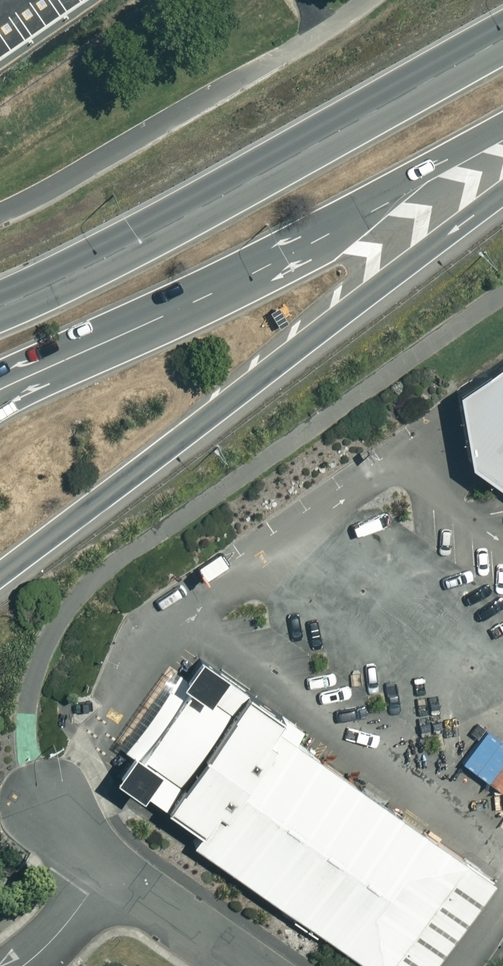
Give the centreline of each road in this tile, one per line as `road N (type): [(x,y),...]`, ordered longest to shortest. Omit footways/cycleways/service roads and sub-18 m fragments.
road 1 (trunk): [(502,197),(0,575)]
road 2 (trunk): [(0,307),(287,161),(502,38)]
road 3 (trunk): [(502,129),(236,282),(0,391)]
road 4 (residential): [(107,870),(244,965)]
road 5 (residential): [(107,870),(23,965)]

